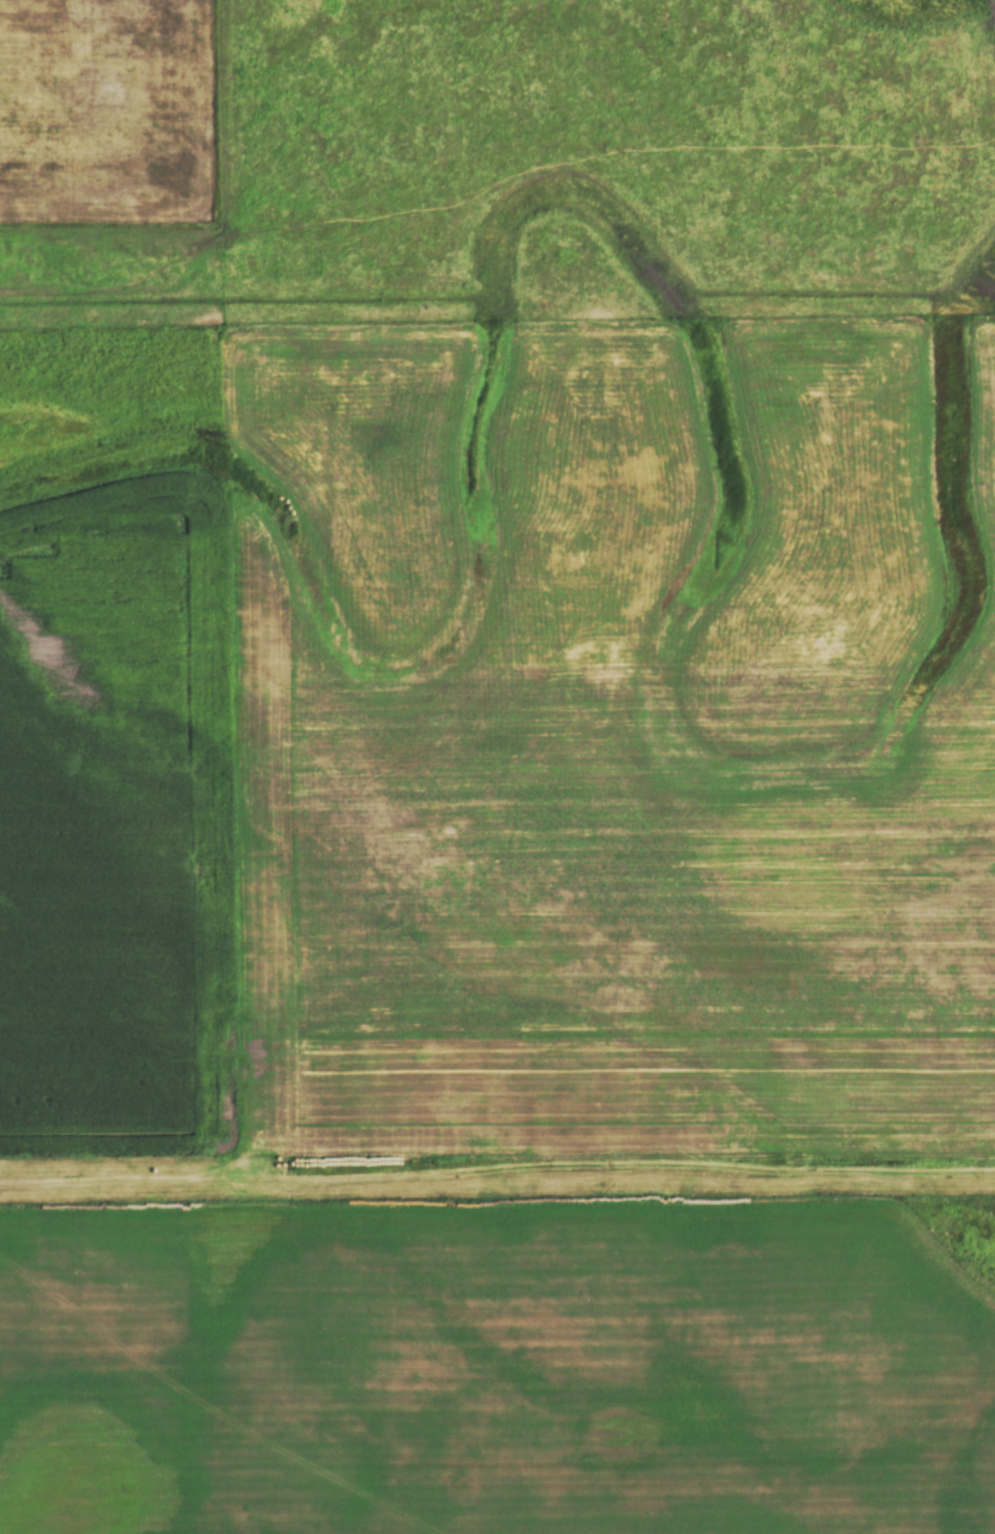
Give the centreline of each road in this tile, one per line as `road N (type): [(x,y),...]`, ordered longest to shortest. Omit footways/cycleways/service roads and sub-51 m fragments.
road 1 (track): [(0,1168),(994,1173)]

